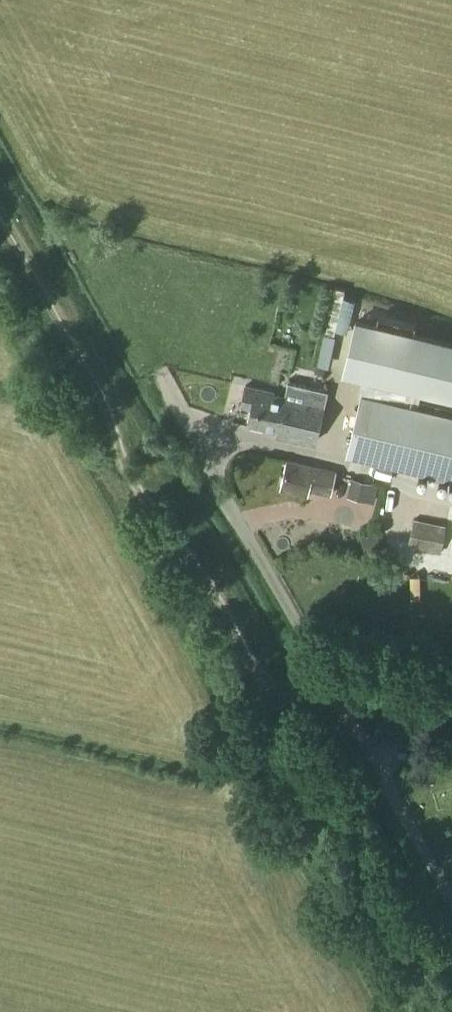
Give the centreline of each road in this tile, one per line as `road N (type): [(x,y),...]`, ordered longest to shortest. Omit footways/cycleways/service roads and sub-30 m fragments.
road 1 (unclassified): [(451,905),(159,380)]
road 2 (track): [(123,447),(119,393),(0,194)]
road 3 (track): [(257,677),(123,447)]

